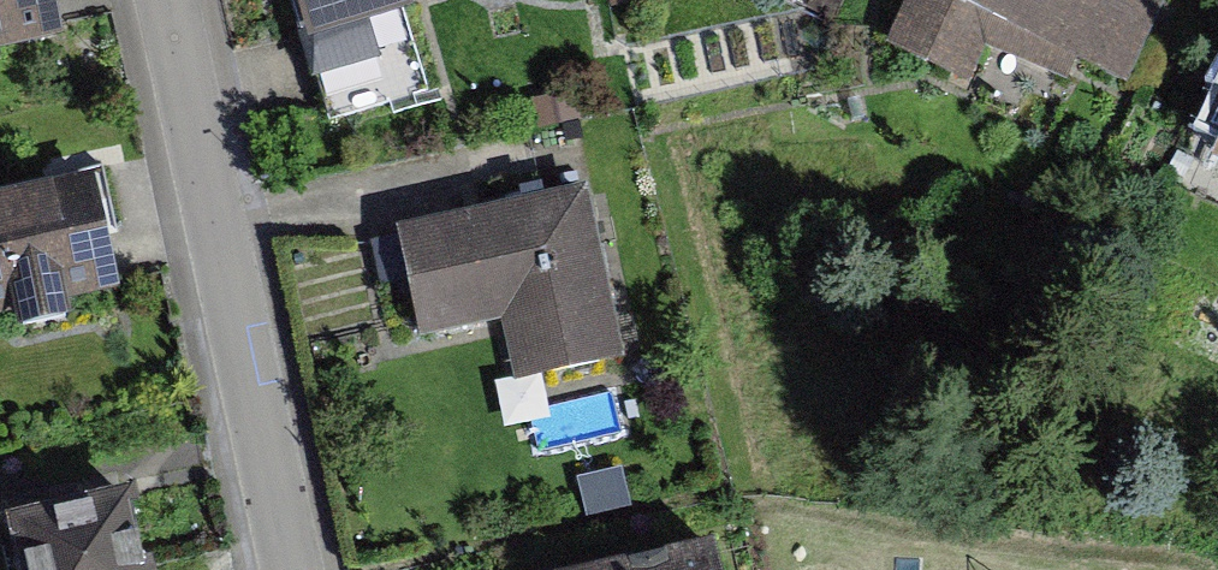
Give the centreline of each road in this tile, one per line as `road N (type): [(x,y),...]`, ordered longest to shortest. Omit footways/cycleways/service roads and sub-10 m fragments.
road 1 (residential): [(167,0),(293,569)]

